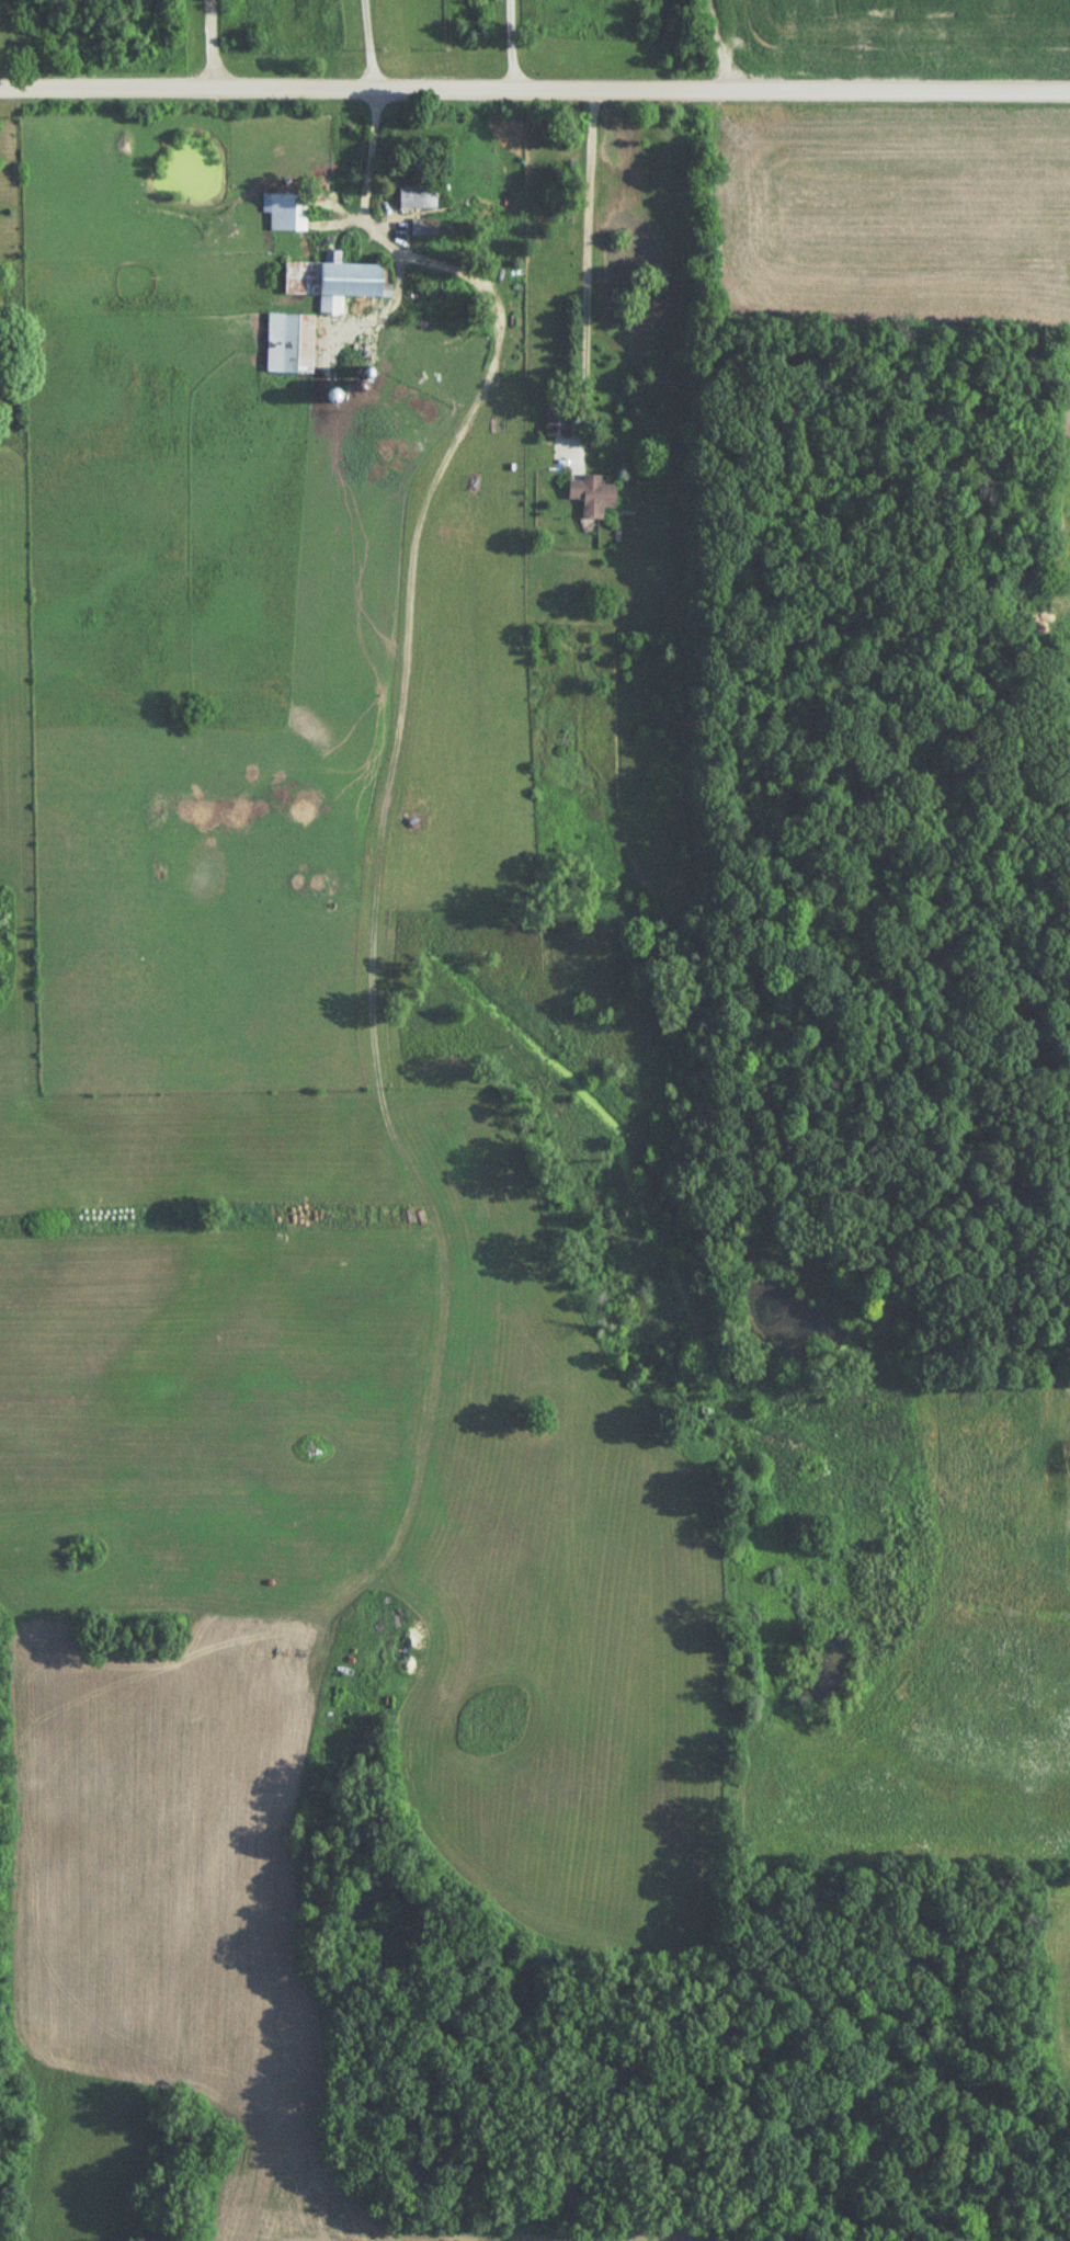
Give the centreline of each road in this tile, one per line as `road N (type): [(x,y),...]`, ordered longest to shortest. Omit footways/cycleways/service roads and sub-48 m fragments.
road 1 (residential): [(0,94),(1069,96)]

